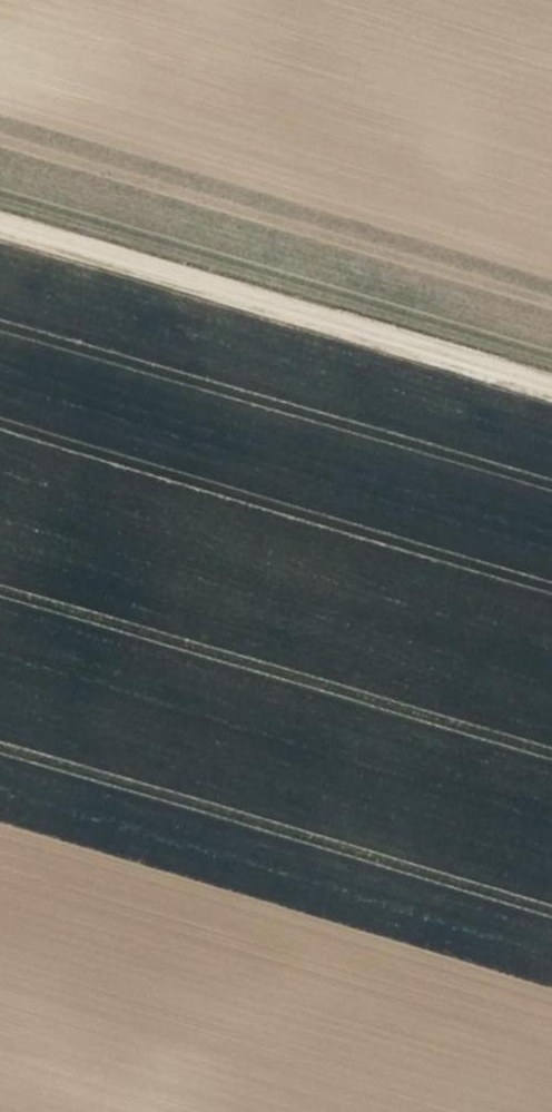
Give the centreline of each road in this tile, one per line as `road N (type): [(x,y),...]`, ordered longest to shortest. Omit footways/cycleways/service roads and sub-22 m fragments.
road 1 (track): [(551,389),(0,224)]

